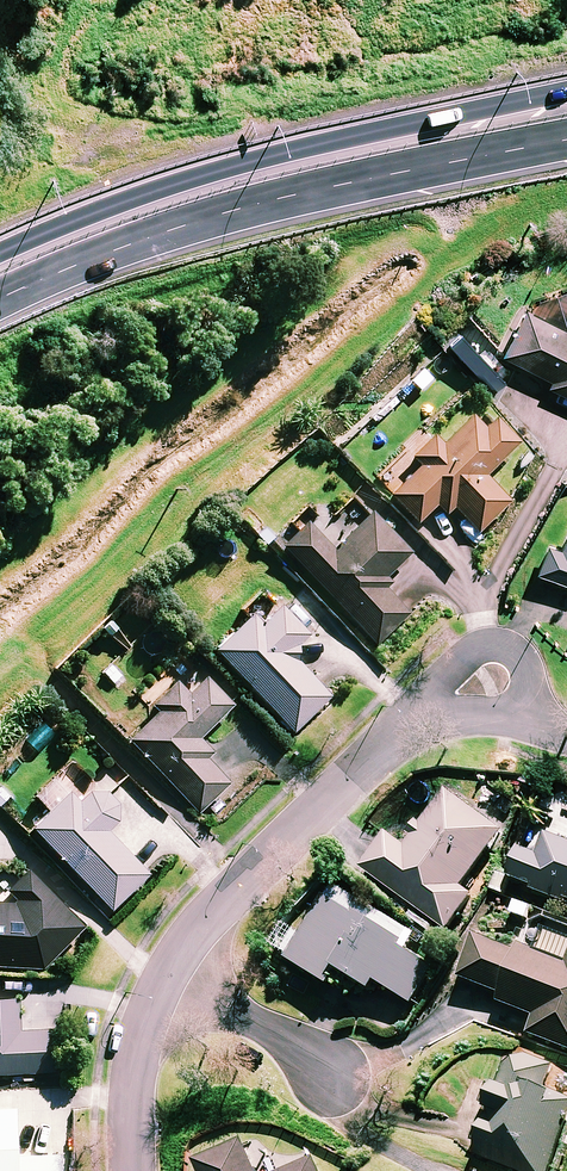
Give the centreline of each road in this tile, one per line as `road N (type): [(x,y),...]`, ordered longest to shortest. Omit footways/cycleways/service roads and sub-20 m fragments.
road 1 (trunk): [(0,252),(170,188),(303,151),(566,94)]
road 2 (trunk): [(566,139),(165,231),(0,296)]
road 3 (residential): [(431,701),(187,938),(165,975)]
road 4 (track): [(170,188),(100,133),(27,110),(63,0)]
road 5 (residential): [(165,975),(133,1070),(130,1170)]
road 6 (residential): [(335,1068),(165,975)]
road 7 (residential): [(431,701),(468,655),(489,643),(527,660),(524,692),(499,714)]

